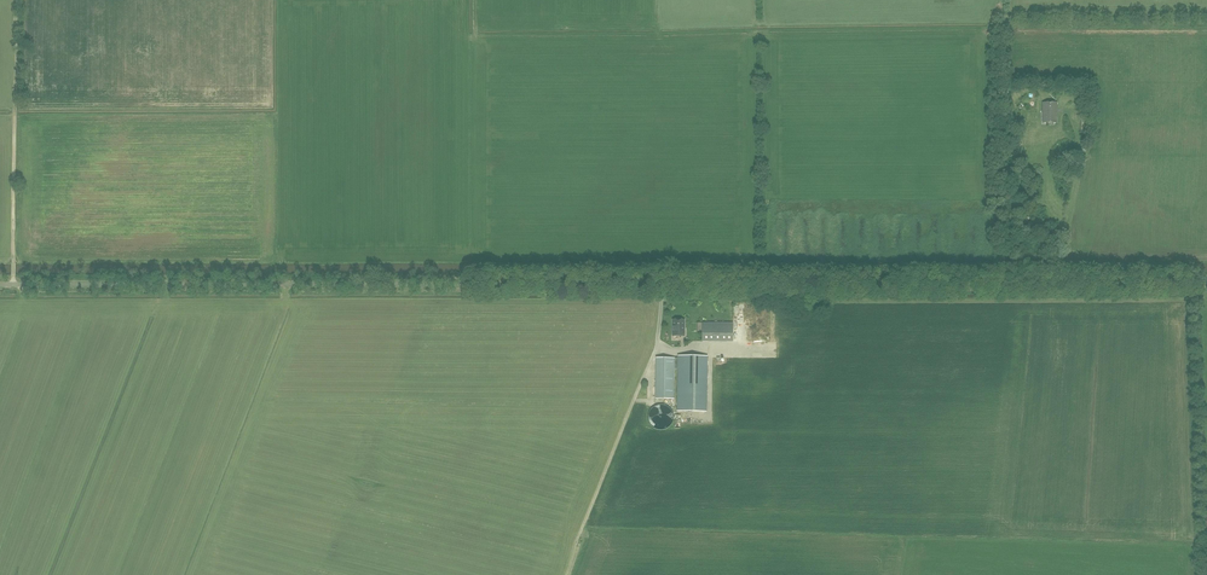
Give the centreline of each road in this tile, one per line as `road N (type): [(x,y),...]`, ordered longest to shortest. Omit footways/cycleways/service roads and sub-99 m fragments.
road 1 (unclassified): [(745,283),(0,284)]
road 2 (track): [(1206,279),(745,283)]
road 3 (track): [(13,284),(13,0)]

